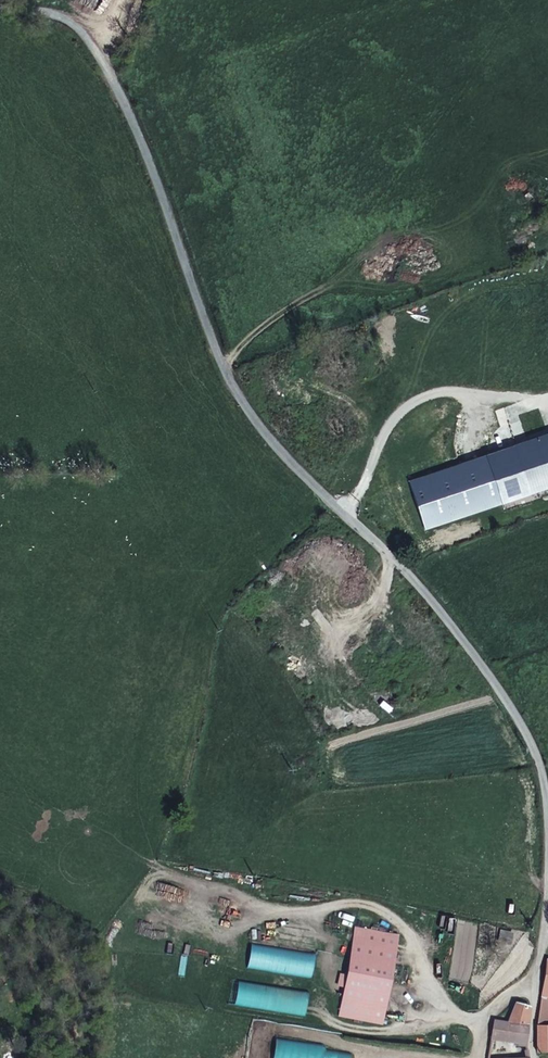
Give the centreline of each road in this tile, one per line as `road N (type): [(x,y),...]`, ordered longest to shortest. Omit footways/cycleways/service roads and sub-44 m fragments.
road 1 (unclassified): [(547,867),(538,769),(481,666),(402,572),(265,445),(221,372),(131,132),(83,49),(45,20),(0,16)]
road 2 (unclassified): [(537,1057),(547,908)]

